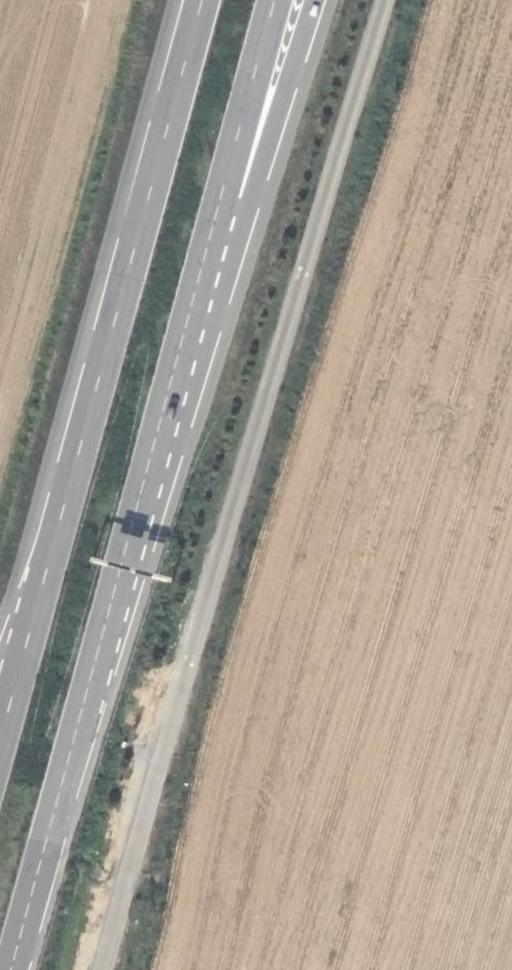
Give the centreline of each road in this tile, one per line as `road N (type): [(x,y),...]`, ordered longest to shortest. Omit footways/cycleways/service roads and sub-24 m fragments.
road 1 (unclassified): [(102,969),(386,0)]
road 2 (primary): [(202,0),(0,744)]
road 3 (primary): [(11,969),(223,230)]
road 4 (trunk): [(223,230),(250,200),(316,0)]
road 5 (primary): [(223,230),(223,194),(275,0)]

